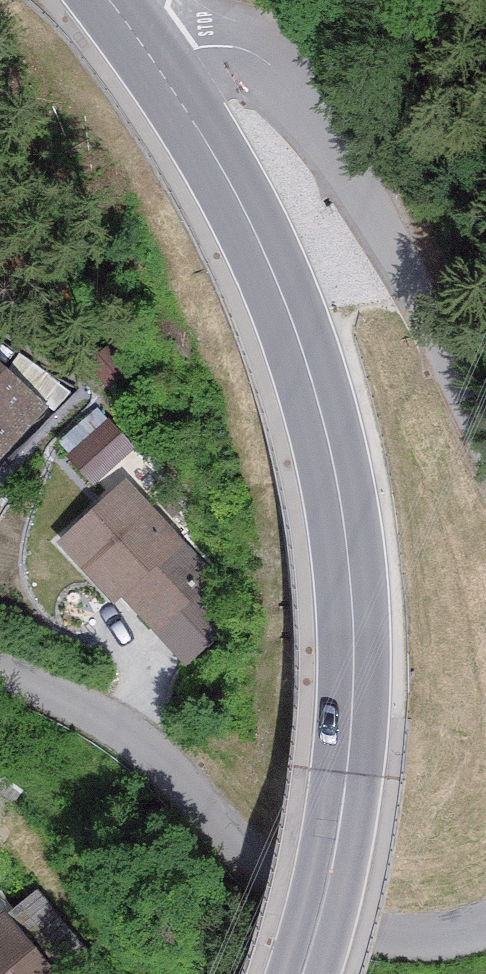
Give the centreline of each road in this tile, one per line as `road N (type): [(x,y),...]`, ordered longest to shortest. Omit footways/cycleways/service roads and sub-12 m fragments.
road 1 (secondary): [(303,973),(325,899),(351,736),(355,663),(339,496),(295,330),(250,225),(145,48)]
road 2 (unclassified): [(485,923),(441,937),(382,940),(331,913),(131,743),(0,677)]
road 3 (unclassified): [(145,48),(249,54),(318,109),(404,234),(444,345),(485,425)]

